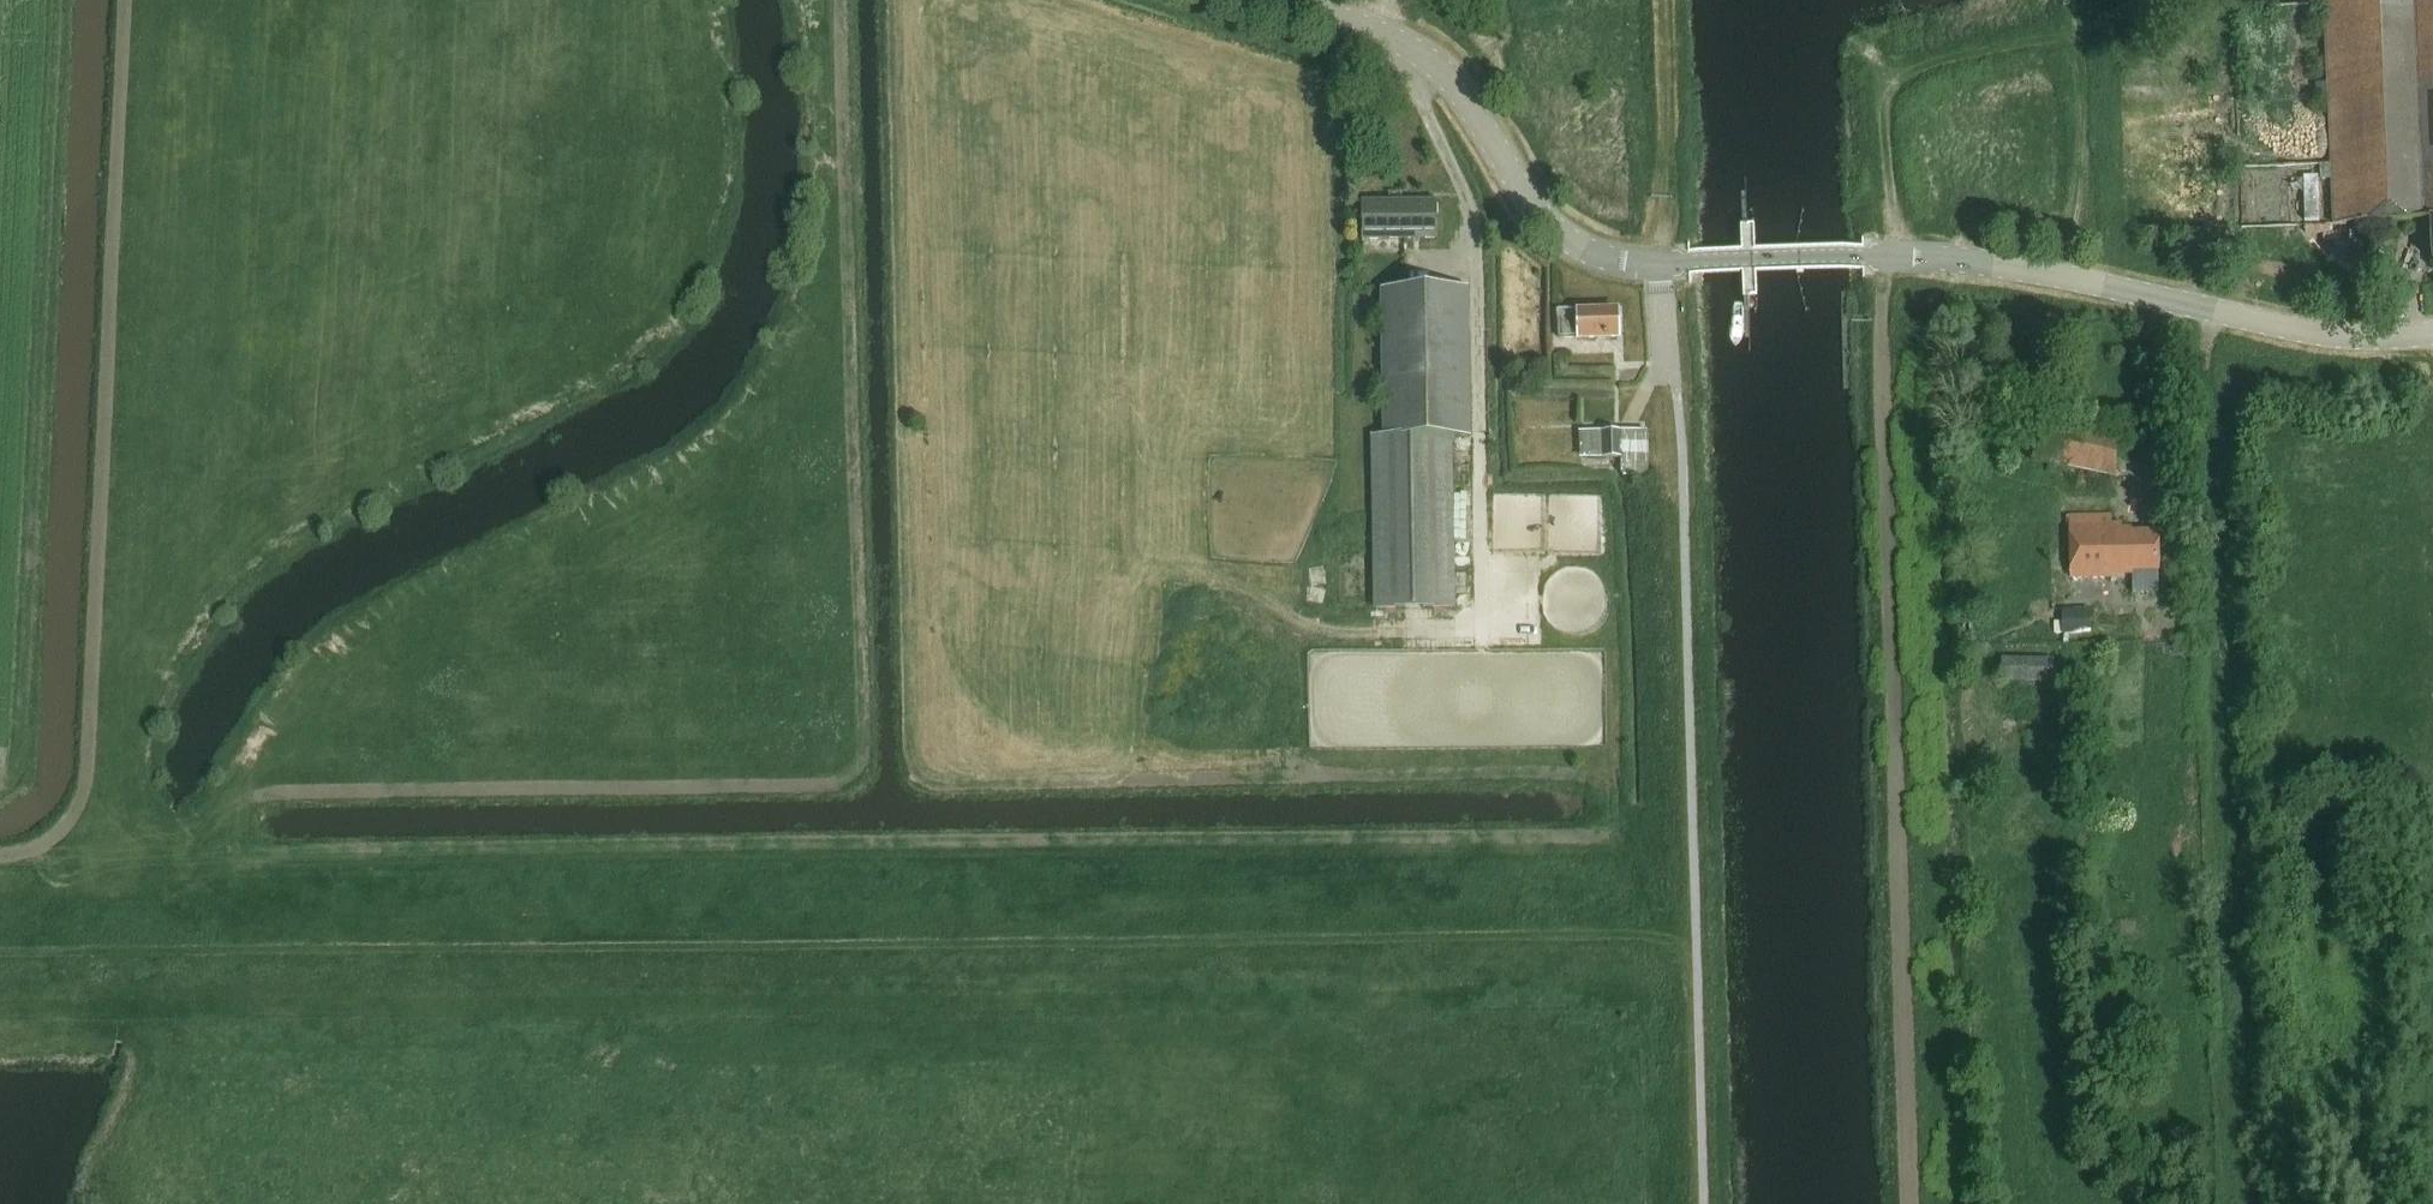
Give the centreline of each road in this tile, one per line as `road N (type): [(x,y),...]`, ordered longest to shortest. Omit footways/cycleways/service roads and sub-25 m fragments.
road 1 (tertiary): [(1882,263),(2022,270),(2338,336),(2432,333)]
road 2 (tertiary): [(1658,266),(1615,261),(1570,241),(1530,203),(1463,89),(1438,67),(1385,34),(1294,0)]
road 3 (tertiary): [(1882,263),(1682,265)]

